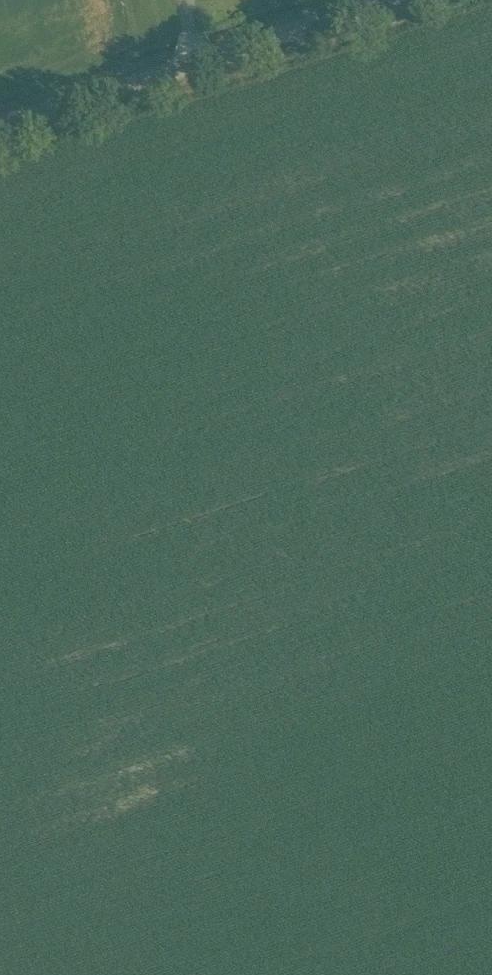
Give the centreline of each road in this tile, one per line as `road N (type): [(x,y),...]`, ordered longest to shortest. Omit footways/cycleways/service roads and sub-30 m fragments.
road 1 (unclassified): [(0,129),(398,0)]

